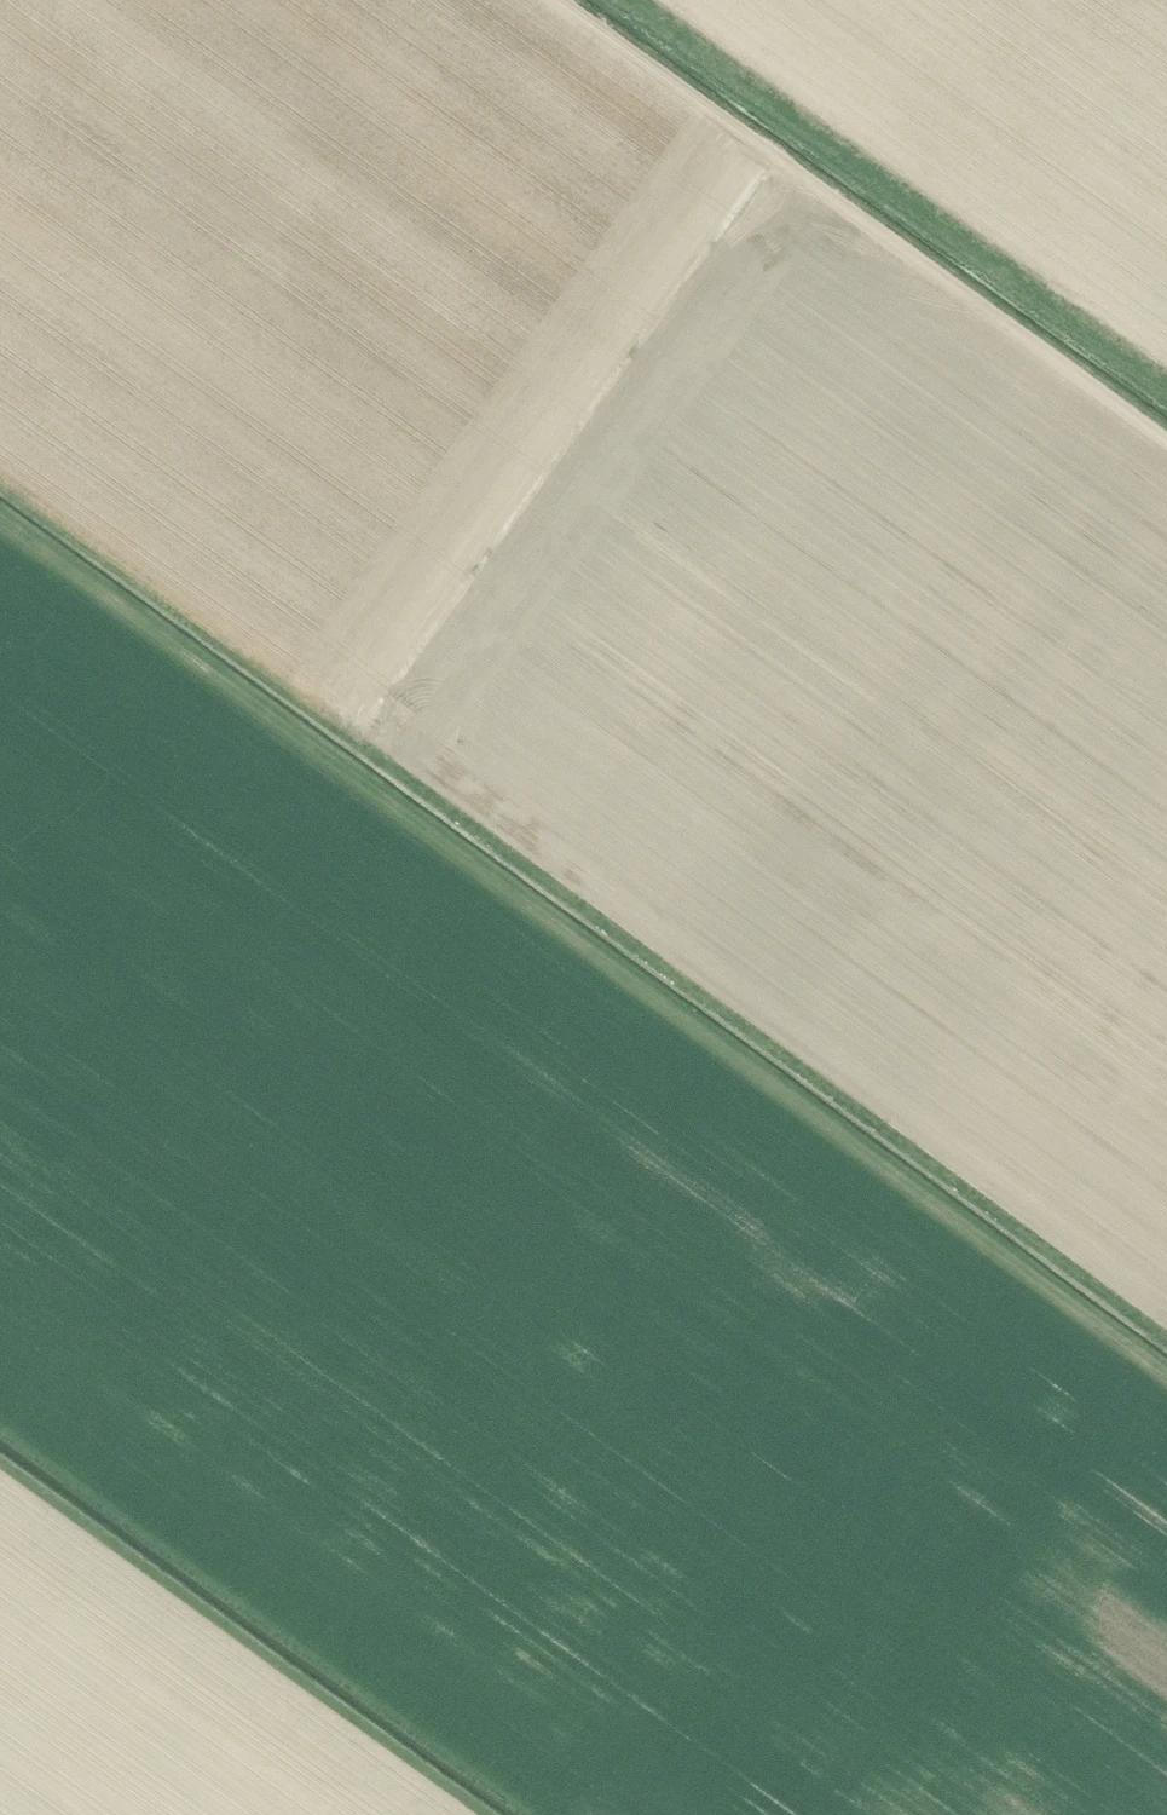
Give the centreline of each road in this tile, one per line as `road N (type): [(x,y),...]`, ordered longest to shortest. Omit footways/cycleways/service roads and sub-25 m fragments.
road 1 (track): [(0,537),(1166,1379)]

